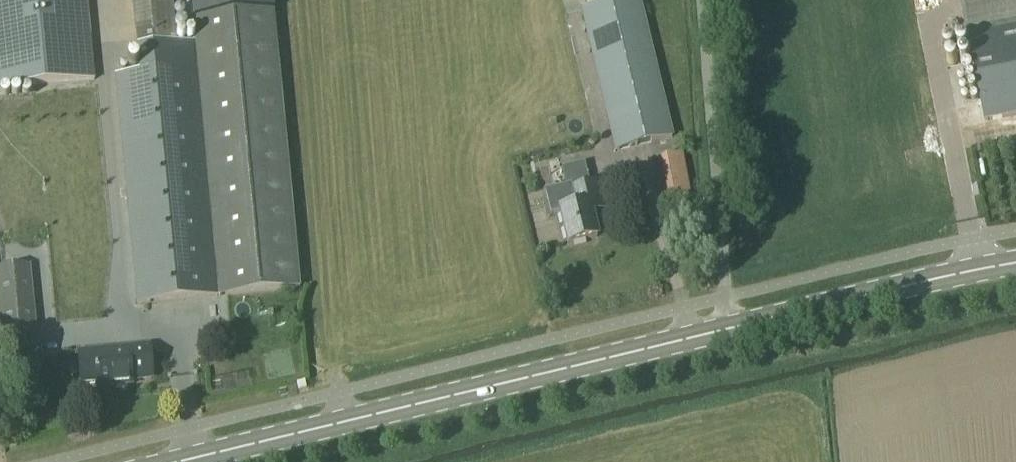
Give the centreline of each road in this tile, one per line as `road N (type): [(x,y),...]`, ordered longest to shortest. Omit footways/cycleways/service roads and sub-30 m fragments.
road 1 (secondary): [(729,330),(178,461)]
road 2 (residential): [(729,330),(701,0)]
road 3 (secondary): [(1015,264),(729,330)]

